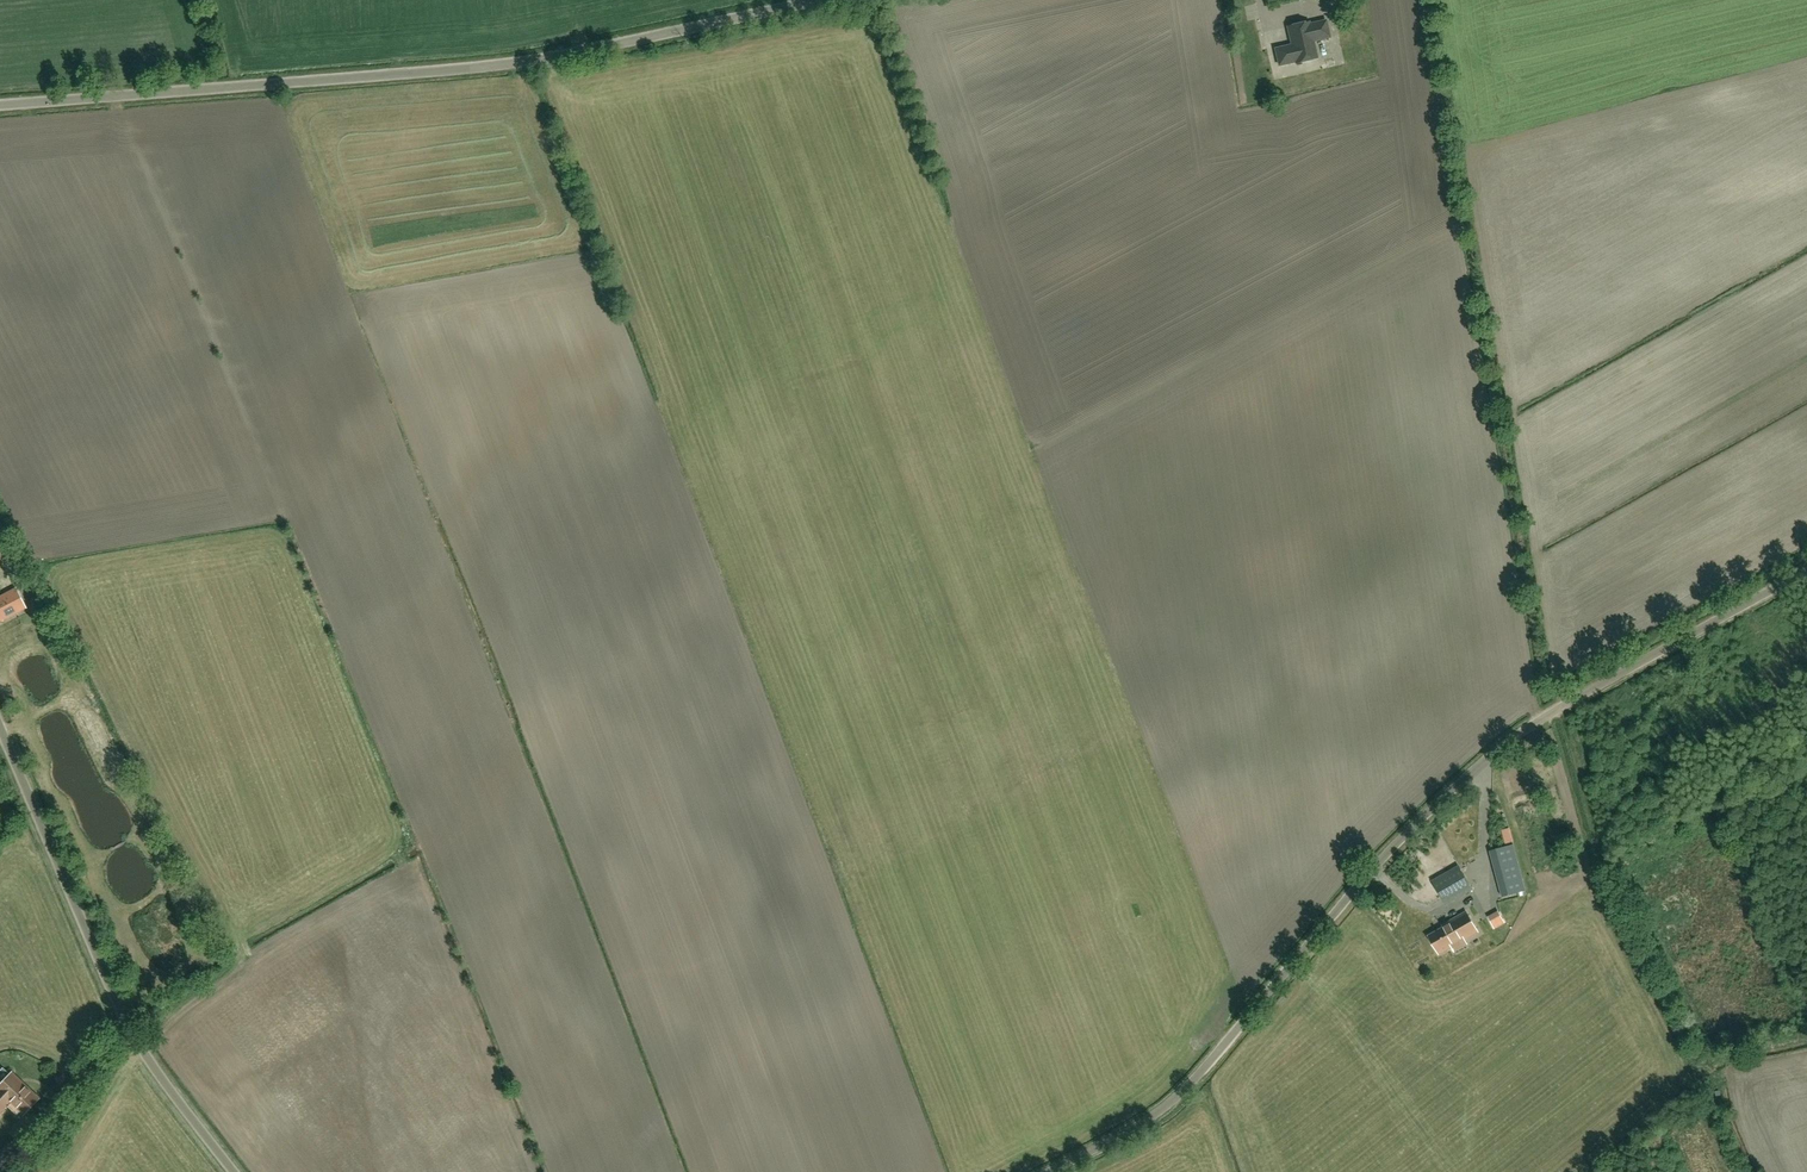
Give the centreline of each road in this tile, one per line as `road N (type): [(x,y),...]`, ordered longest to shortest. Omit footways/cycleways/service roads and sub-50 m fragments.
road 1 (unclassified): [(1044,1171),(1133,1128),(1188,1087),(1423,815),(1518,734),(1806,572)]
road 2 (unclassified): [(0,106),(539,61),(818,0)]
road 3 (unclassified): [(234,1171),(160,1077),(111,992),(0,728)]

